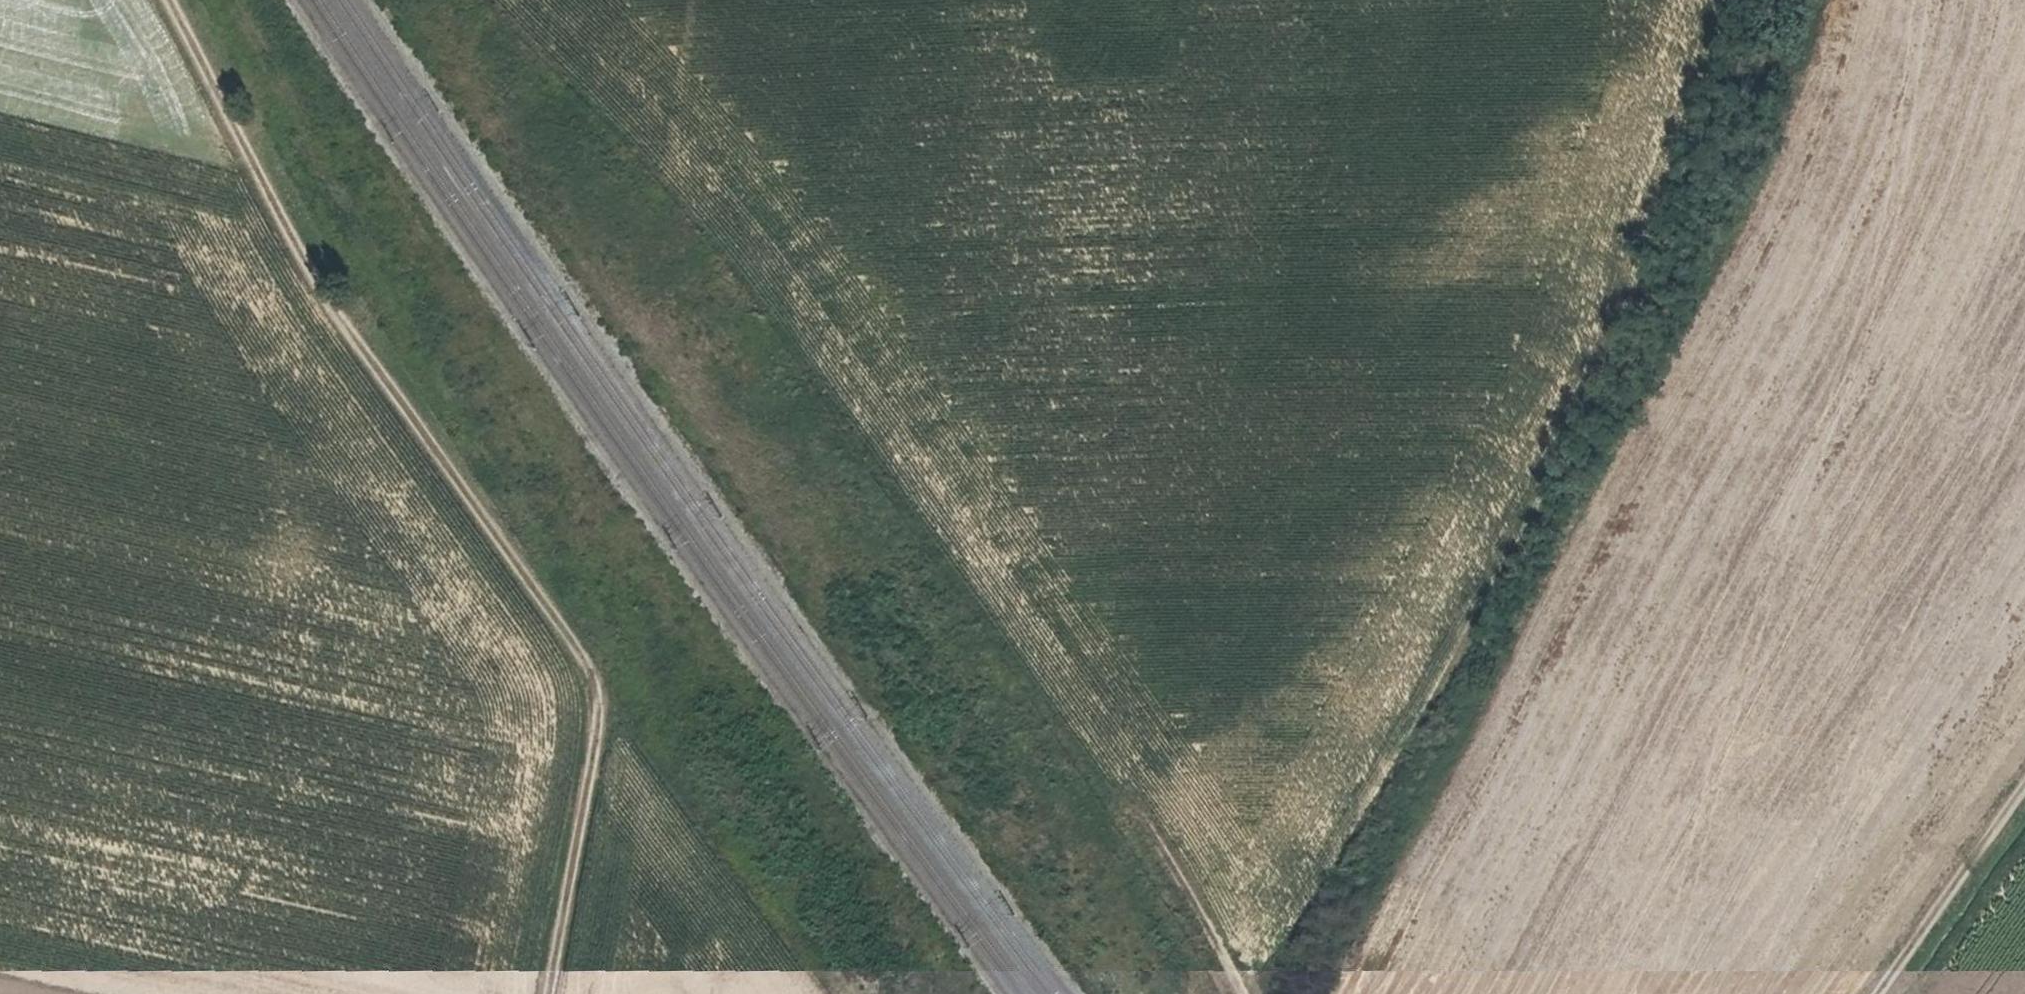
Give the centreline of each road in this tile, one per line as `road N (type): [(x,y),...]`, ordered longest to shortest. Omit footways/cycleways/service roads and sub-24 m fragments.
road 1 (track): [(169,0),(306,265),(591,673),(597,726),(550,993)]
road 2 (track): [(1877,993),(2024,788)]

